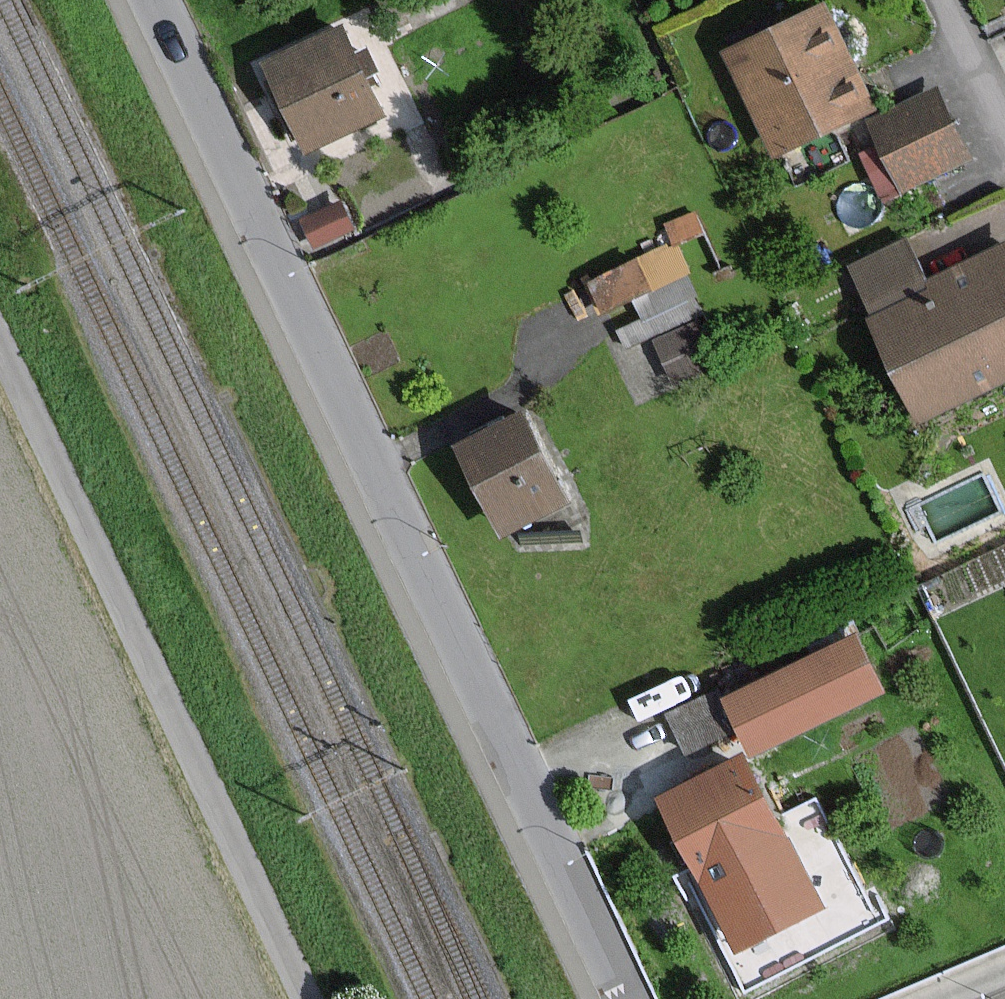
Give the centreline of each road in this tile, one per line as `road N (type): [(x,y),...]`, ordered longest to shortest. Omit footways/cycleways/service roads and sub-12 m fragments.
road 1 (residential): [(155,0),(633,998)]
road 2 (unclassified): [(306,998),(0,354)]
road 3 (residential): [(941,0),(1004,133)]

